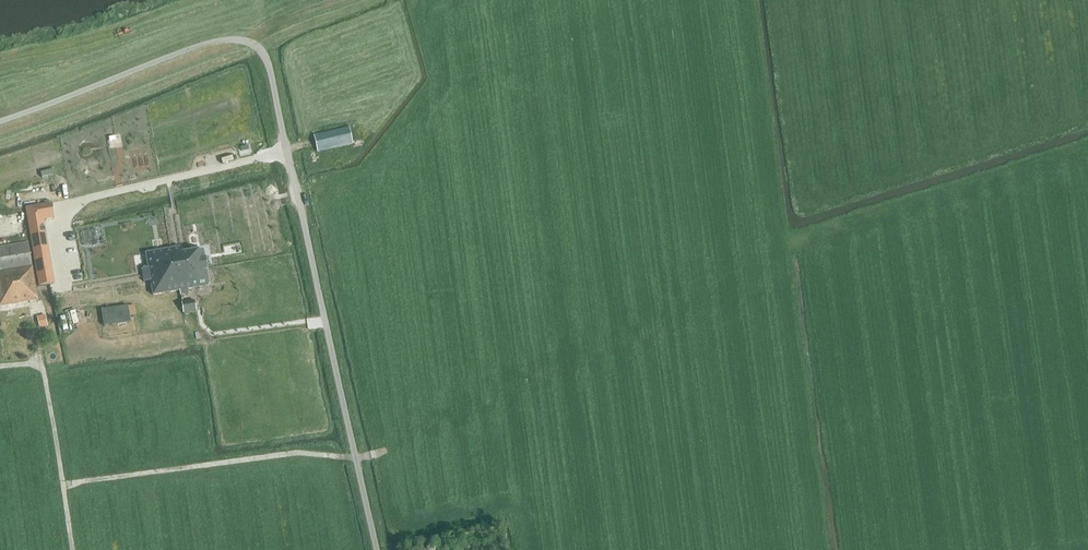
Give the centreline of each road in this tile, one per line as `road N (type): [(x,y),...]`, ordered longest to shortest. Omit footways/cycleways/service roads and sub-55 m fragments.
road 1 (unclassified): [(378,549),(267,55),(242,41),(218,41),(0,120)]
road 2 (track): [(627,349),(357,457),(293,454),(64,486),(73,549)]
road 3 (track): [(56,488),(64,486),(41,365),(0,367)]

